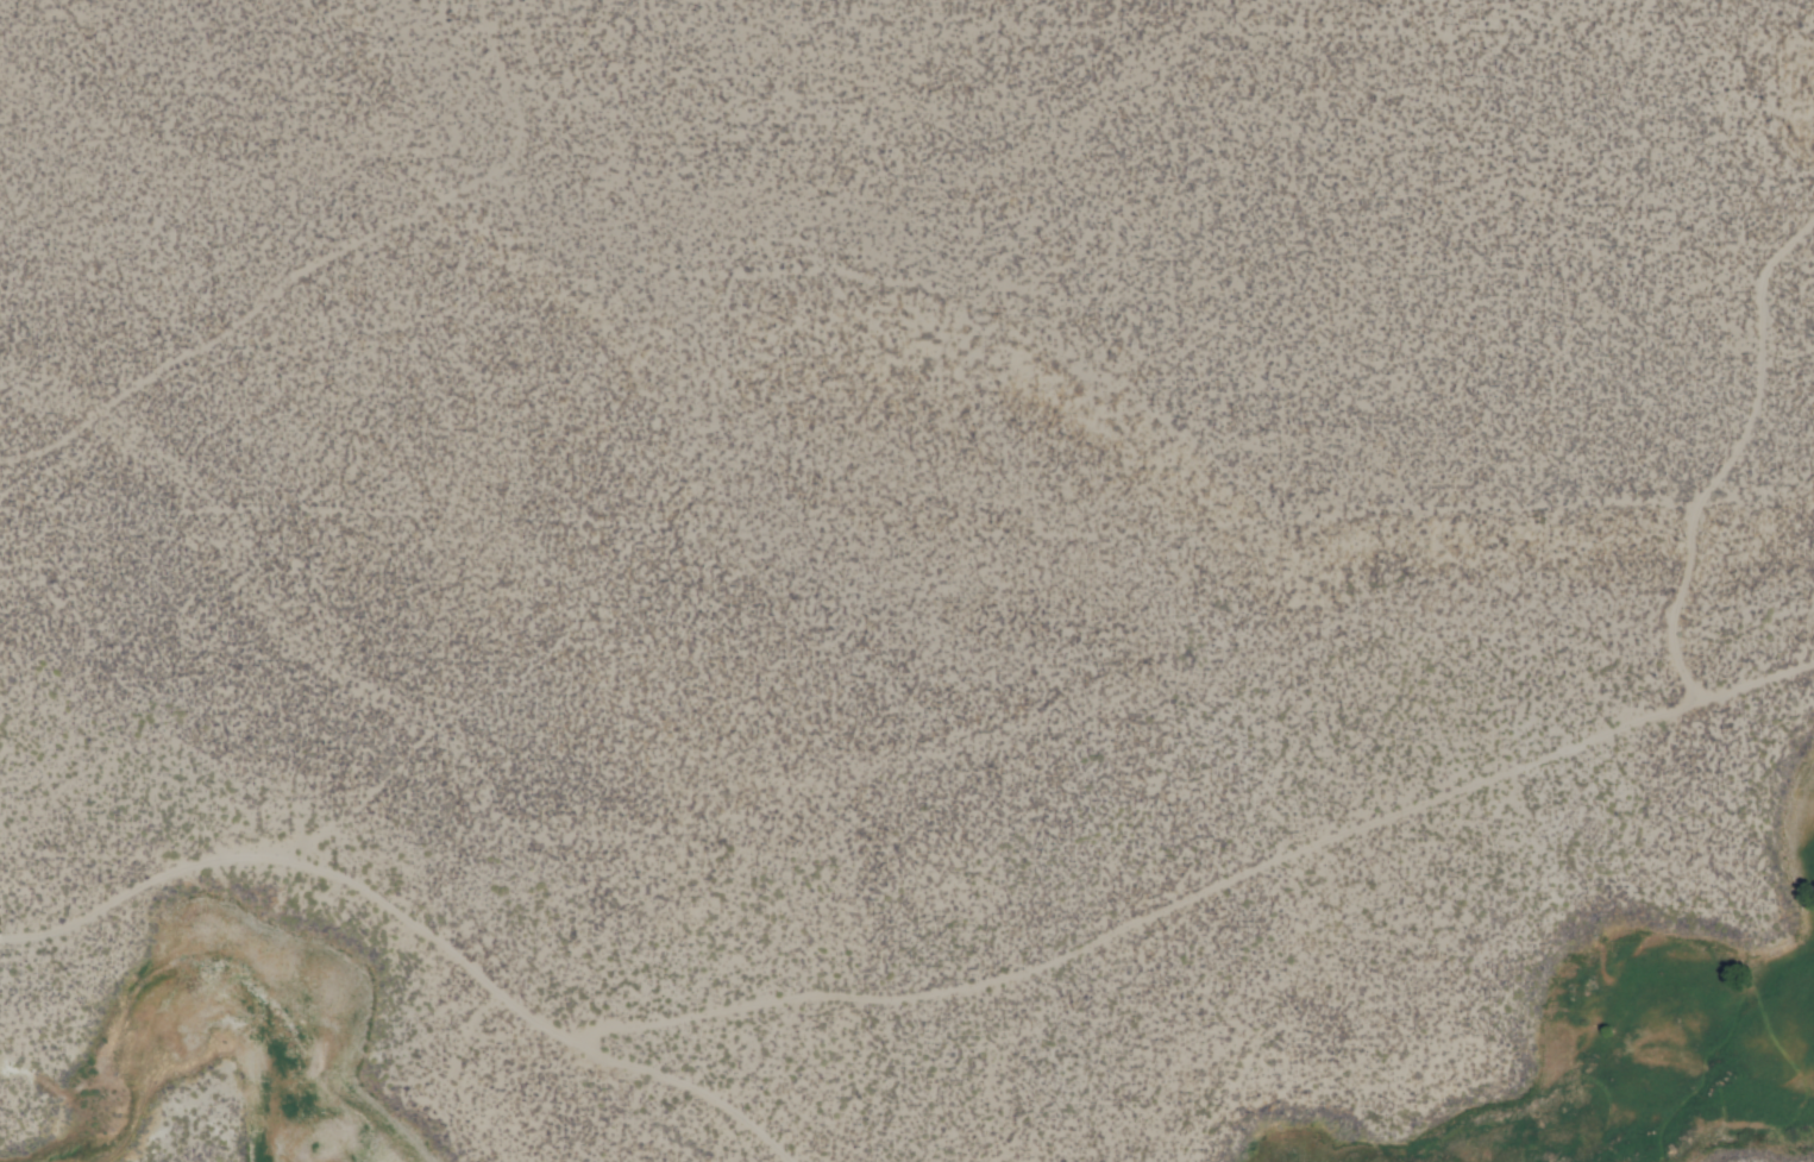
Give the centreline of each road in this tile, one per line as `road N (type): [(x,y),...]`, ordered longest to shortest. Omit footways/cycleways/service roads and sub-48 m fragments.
road 1 (track): [(1813,229),(1776,272),(1765,408),(1706,511),(1682,634),(1706,698)]

